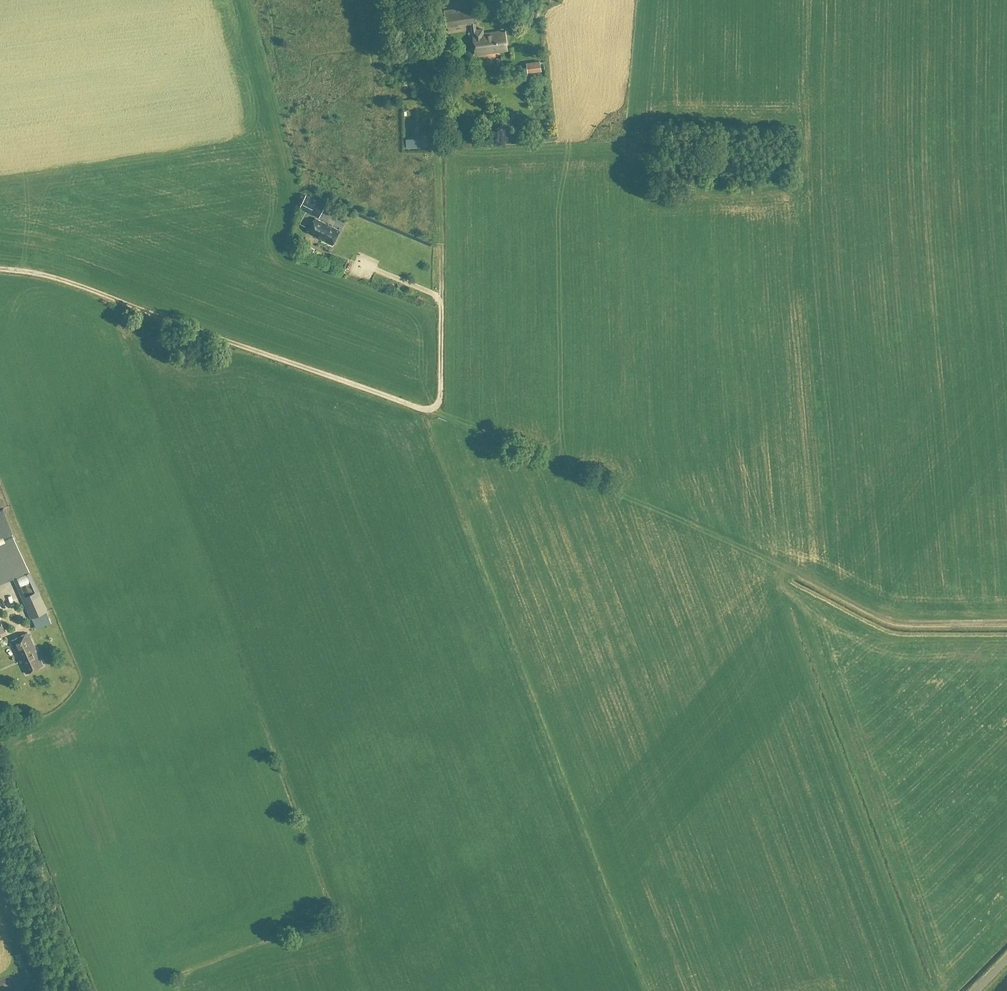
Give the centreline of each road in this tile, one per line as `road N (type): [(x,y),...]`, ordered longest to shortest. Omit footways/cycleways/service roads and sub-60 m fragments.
road 1 (track): [(438,0),(441,394),(432,412),(35,272),(0,269)]

